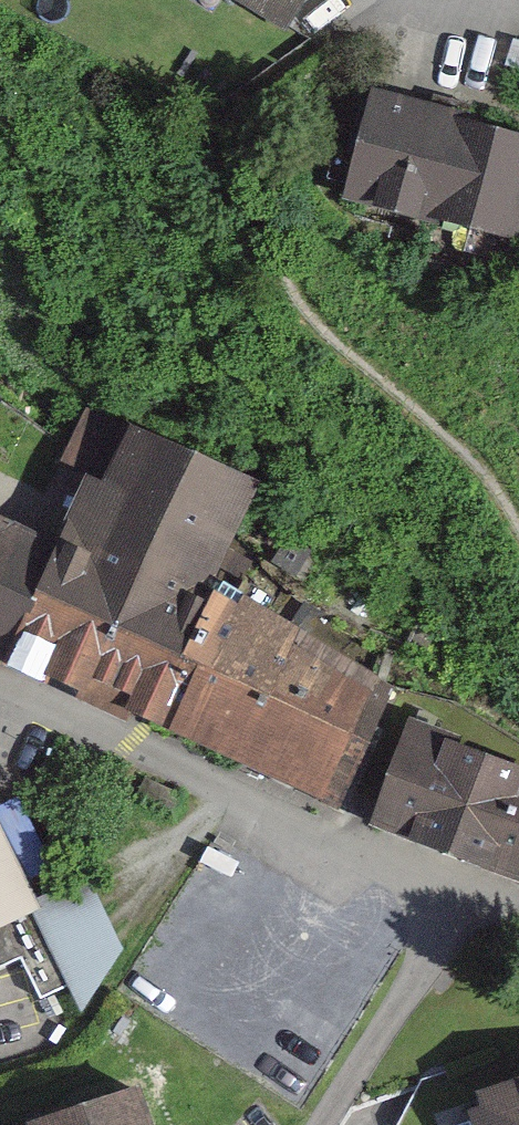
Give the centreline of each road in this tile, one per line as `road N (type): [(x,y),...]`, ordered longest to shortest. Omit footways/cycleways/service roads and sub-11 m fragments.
road 1 (residential): [(0,692),(434,881)]
road 2 (residential): [(330,1124),(449,923),(434,881)]

